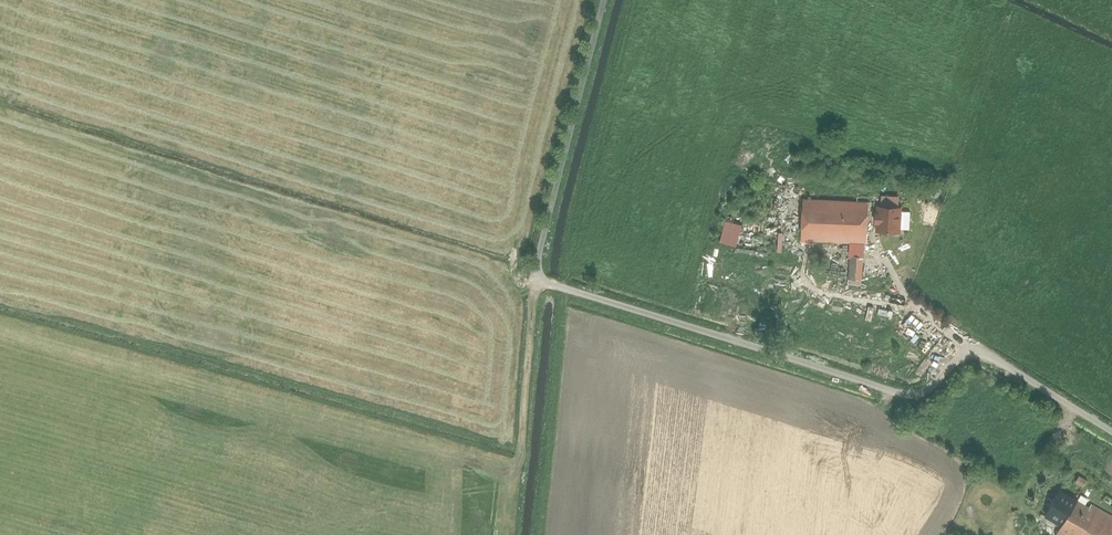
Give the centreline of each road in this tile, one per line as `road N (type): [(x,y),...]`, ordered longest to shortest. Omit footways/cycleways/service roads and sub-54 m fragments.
road 1 (unclassified): [(963,350),(926,382),(893,385),(545,278),(535,263),(537,240),(599,0)]
road 2 (unclassified): [(1111,429),(988,353),(963,350)]

